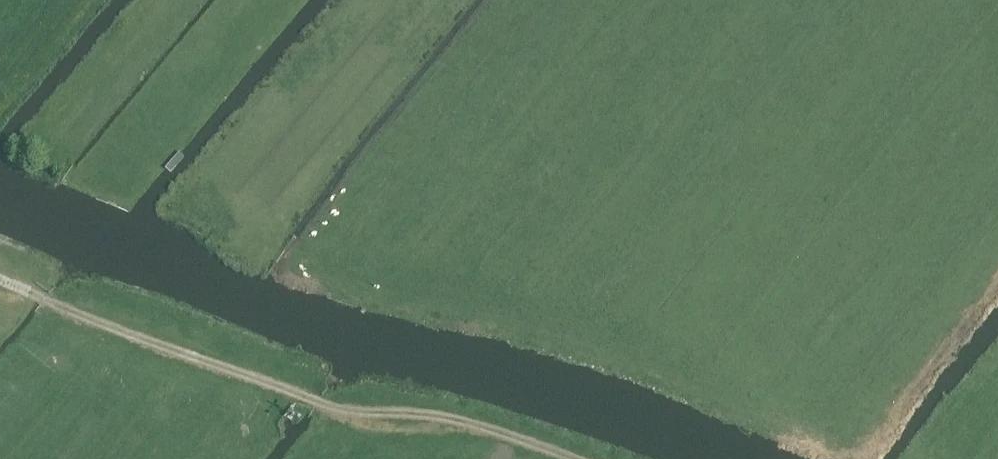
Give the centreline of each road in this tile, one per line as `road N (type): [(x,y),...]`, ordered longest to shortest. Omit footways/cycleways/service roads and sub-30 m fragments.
road 1 (track): [(565,458),(448,419),(342,410),(0,283)]

